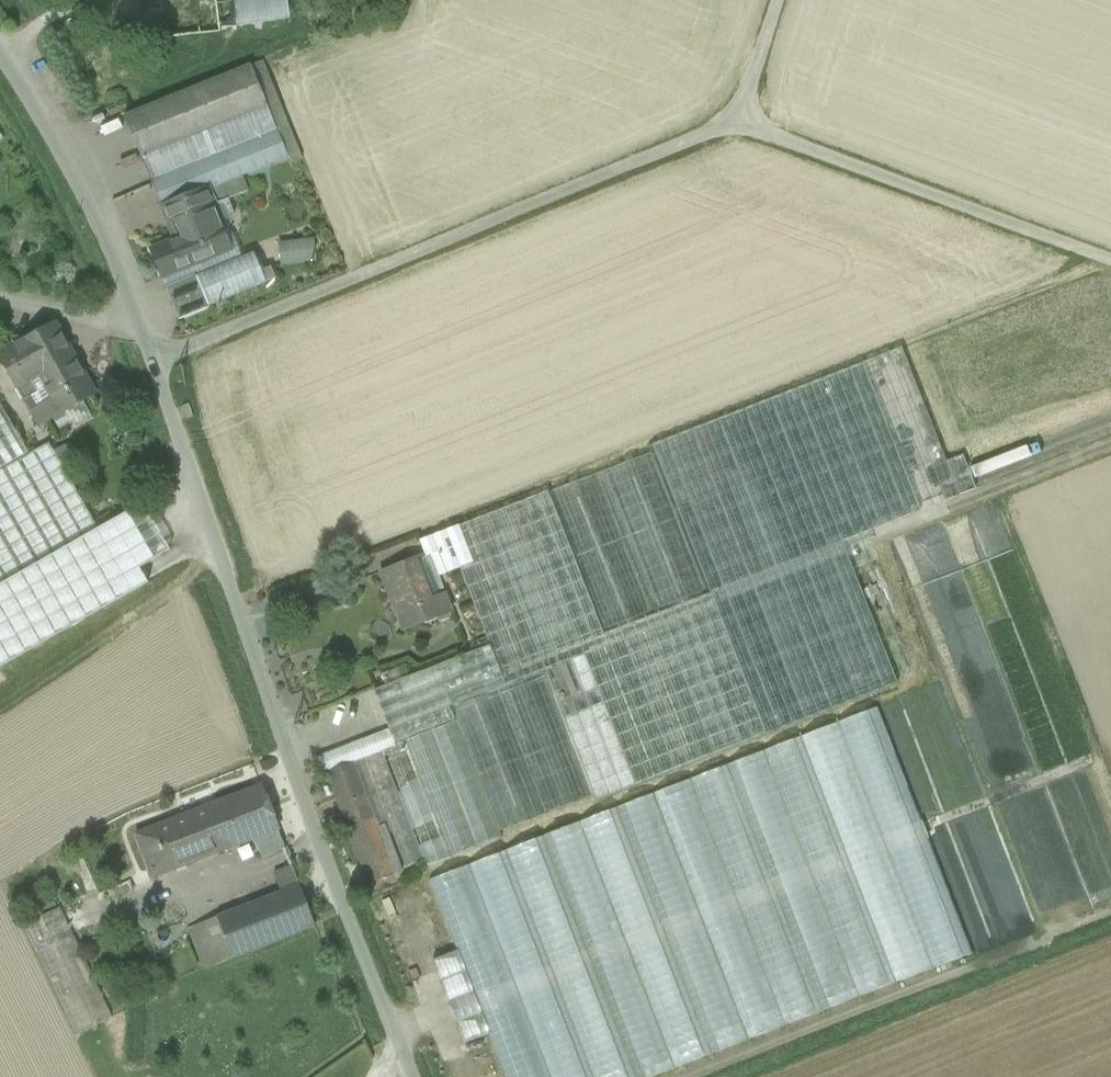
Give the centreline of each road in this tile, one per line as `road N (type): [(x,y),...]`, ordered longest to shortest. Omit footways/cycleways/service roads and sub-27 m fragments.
road 1 (track): [(0,43),(27,79),(162,357),(422,1076)]
road 2 (track): [(748,117),(162,357)]
road 3 (track): [(748,117),(1110,256)]
road 4 (track): [(785,0),(748,117)]

